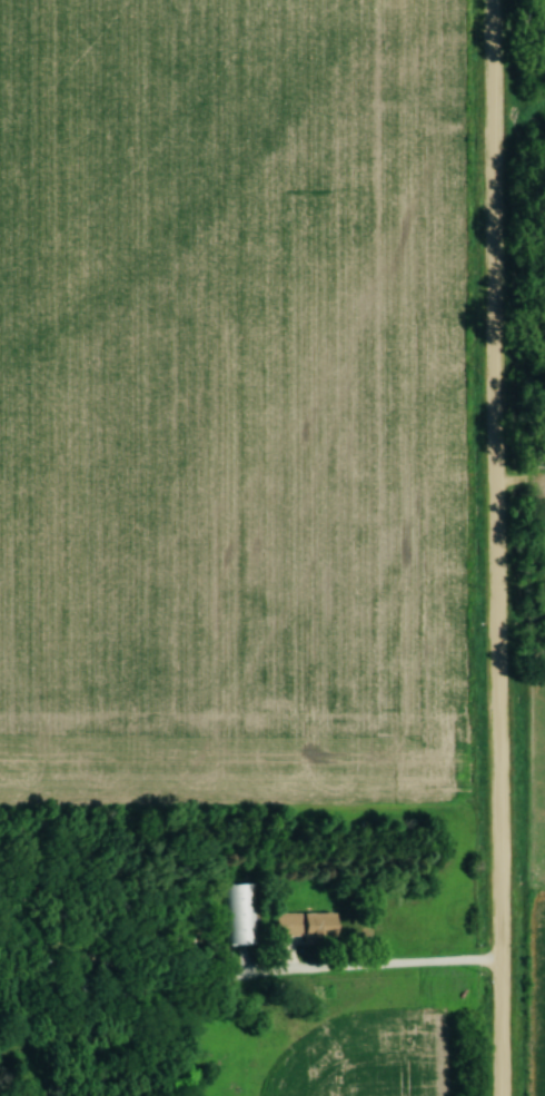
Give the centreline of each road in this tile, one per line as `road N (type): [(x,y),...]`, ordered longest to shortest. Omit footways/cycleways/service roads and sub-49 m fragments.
road 1 (residential): [(498,1095),(491,0)]

